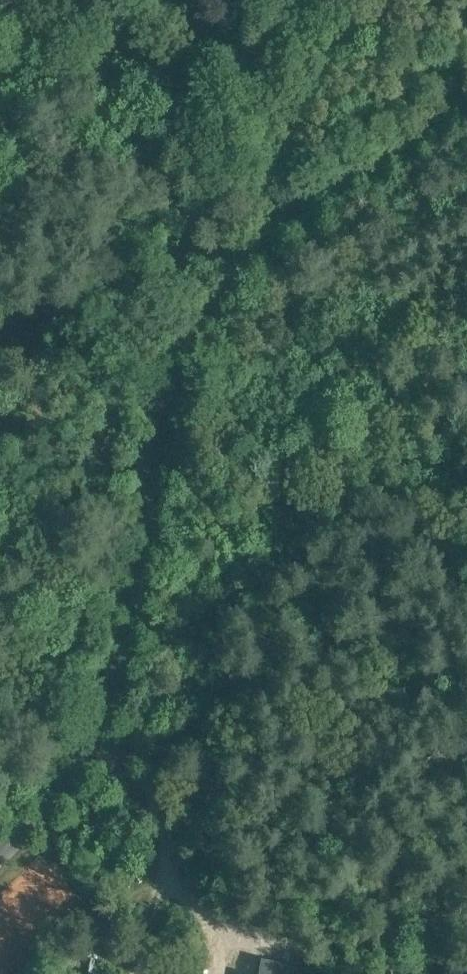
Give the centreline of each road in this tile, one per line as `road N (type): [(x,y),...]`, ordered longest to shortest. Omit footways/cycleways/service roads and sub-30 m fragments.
road 1 (tertiary): [(0,858),(52,806),(89,750),(140,575),(172,371),(202,311),(251,250),(466,107)]
road 2 (track): [(312,0),(288,28),(184,101),(63,248),(37,308),(44,466),(59,550),(52,577),(29,597),(0,605)]

